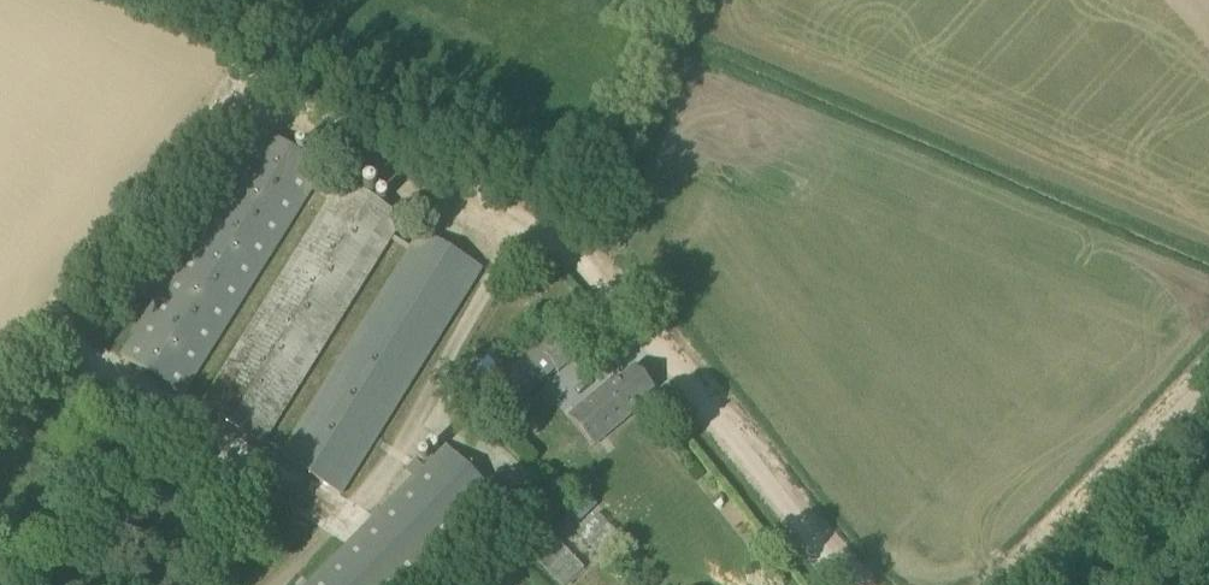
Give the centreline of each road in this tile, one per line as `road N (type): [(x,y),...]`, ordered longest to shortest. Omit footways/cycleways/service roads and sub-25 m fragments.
road 1 (unclassified): [(153,195),(230,116),(277,103),(575,246),(850,584)]
road 2 (unclassified): [(1005,584),(1208,378)]
road 3 (track): [(0,389),(153,195)]
road 4 (track): [(277,103),(203,20),(158,0)]

